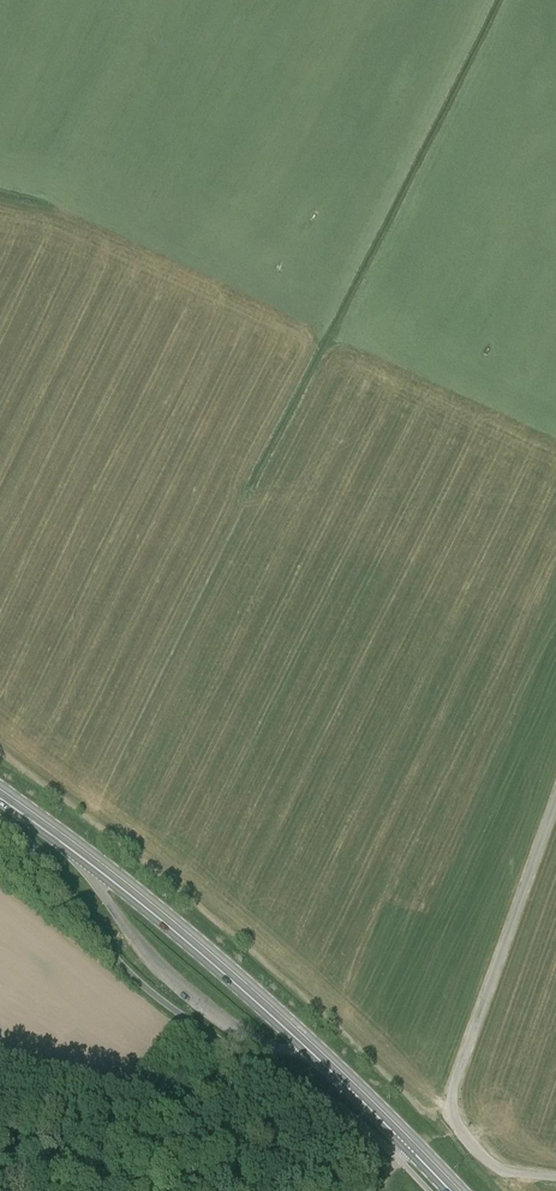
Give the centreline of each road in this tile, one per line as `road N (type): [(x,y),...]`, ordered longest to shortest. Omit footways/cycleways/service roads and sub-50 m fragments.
road 1 (primary): [(448,1190),(230,979),(0,798)]
road 2 (unclassified): [(555,1177),(491,1163),(457,1125),(451,1100),(555,798)]
road 3 (track): [(399,1161),(378,1176),(339,1171),(0,1091)]

